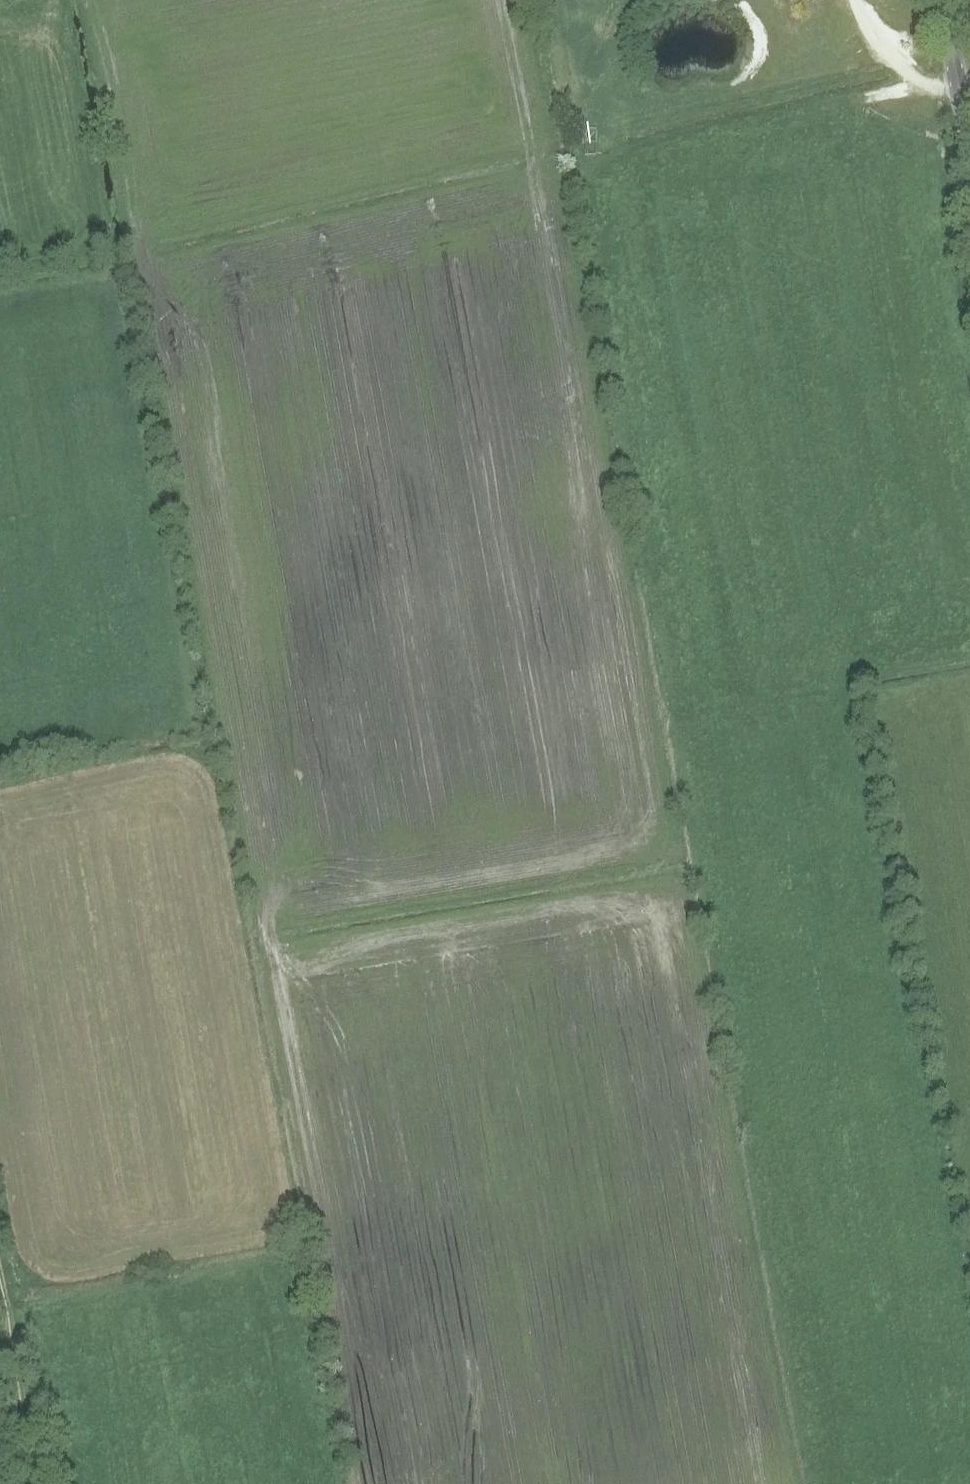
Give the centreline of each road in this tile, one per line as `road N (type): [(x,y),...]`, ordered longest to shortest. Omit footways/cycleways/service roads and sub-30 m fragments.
road 1 (unclassified): [(969,153),(942,0)]

